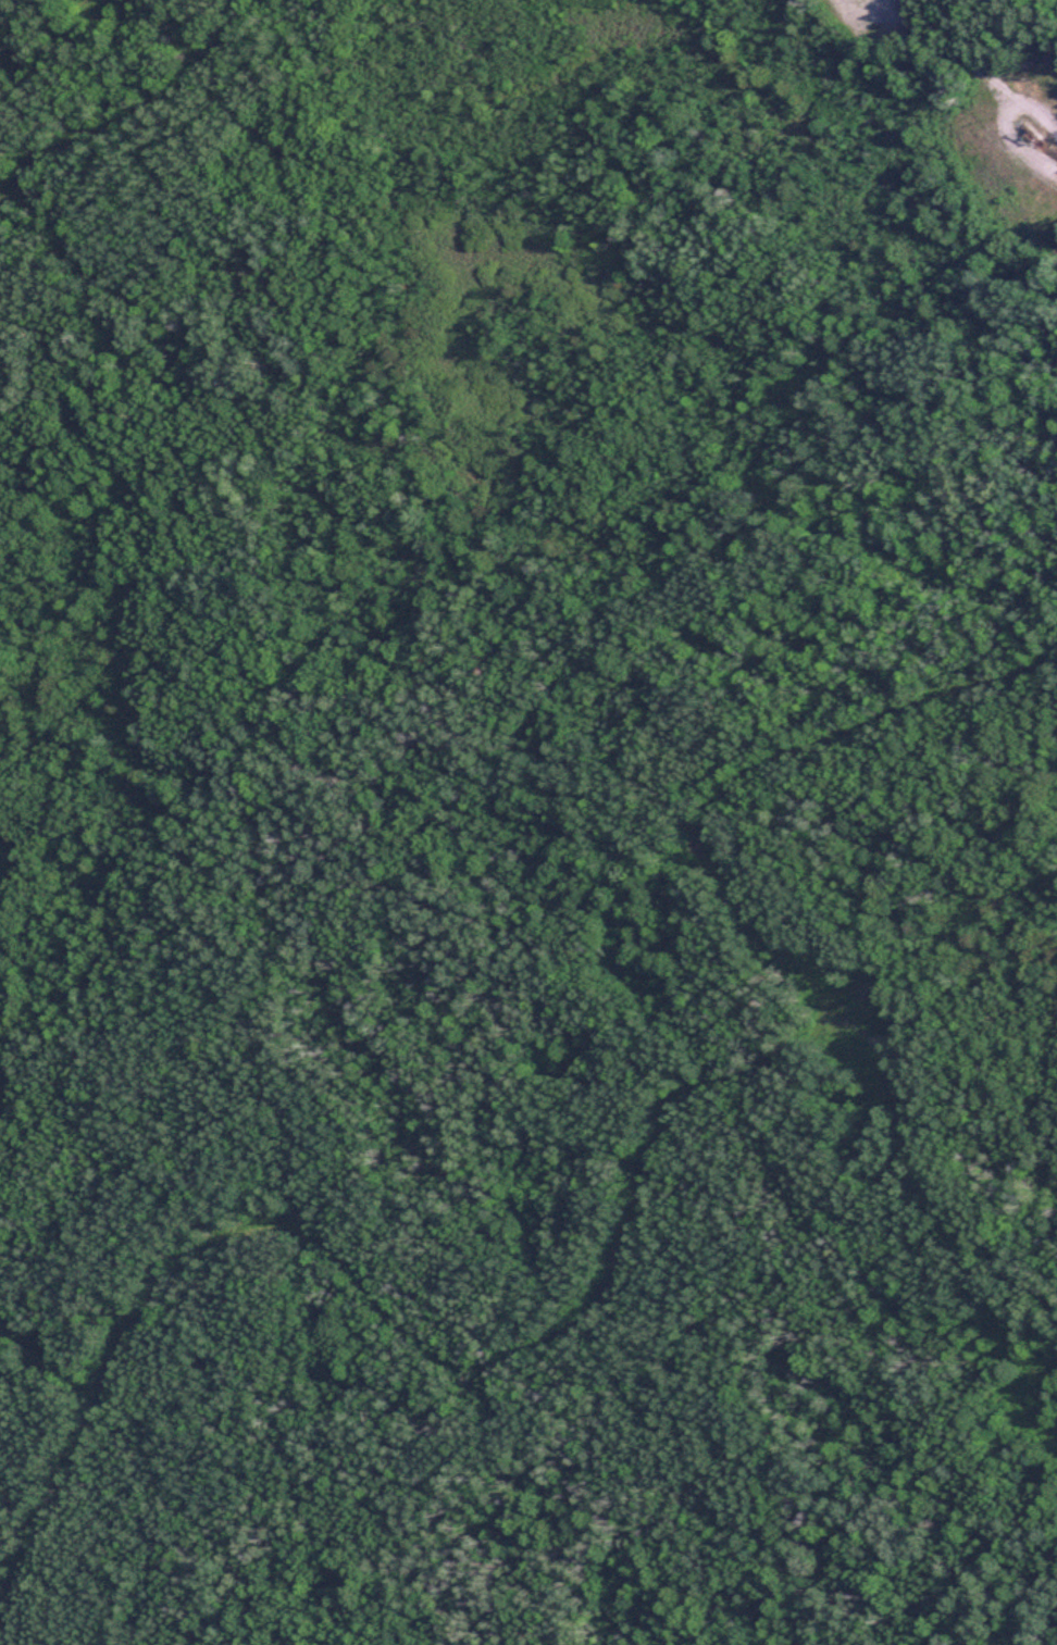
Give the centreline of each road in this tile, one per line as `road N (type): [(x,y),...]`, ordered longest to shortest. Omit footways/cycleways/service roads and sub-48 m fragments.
road 1 (track): [(1056,655),(871,716),(730,801),(731,872),(866,1036)]
road 2 (track): [(278,0),(0,202)]
road 3 (track): [(1056,169),(881,0)]

